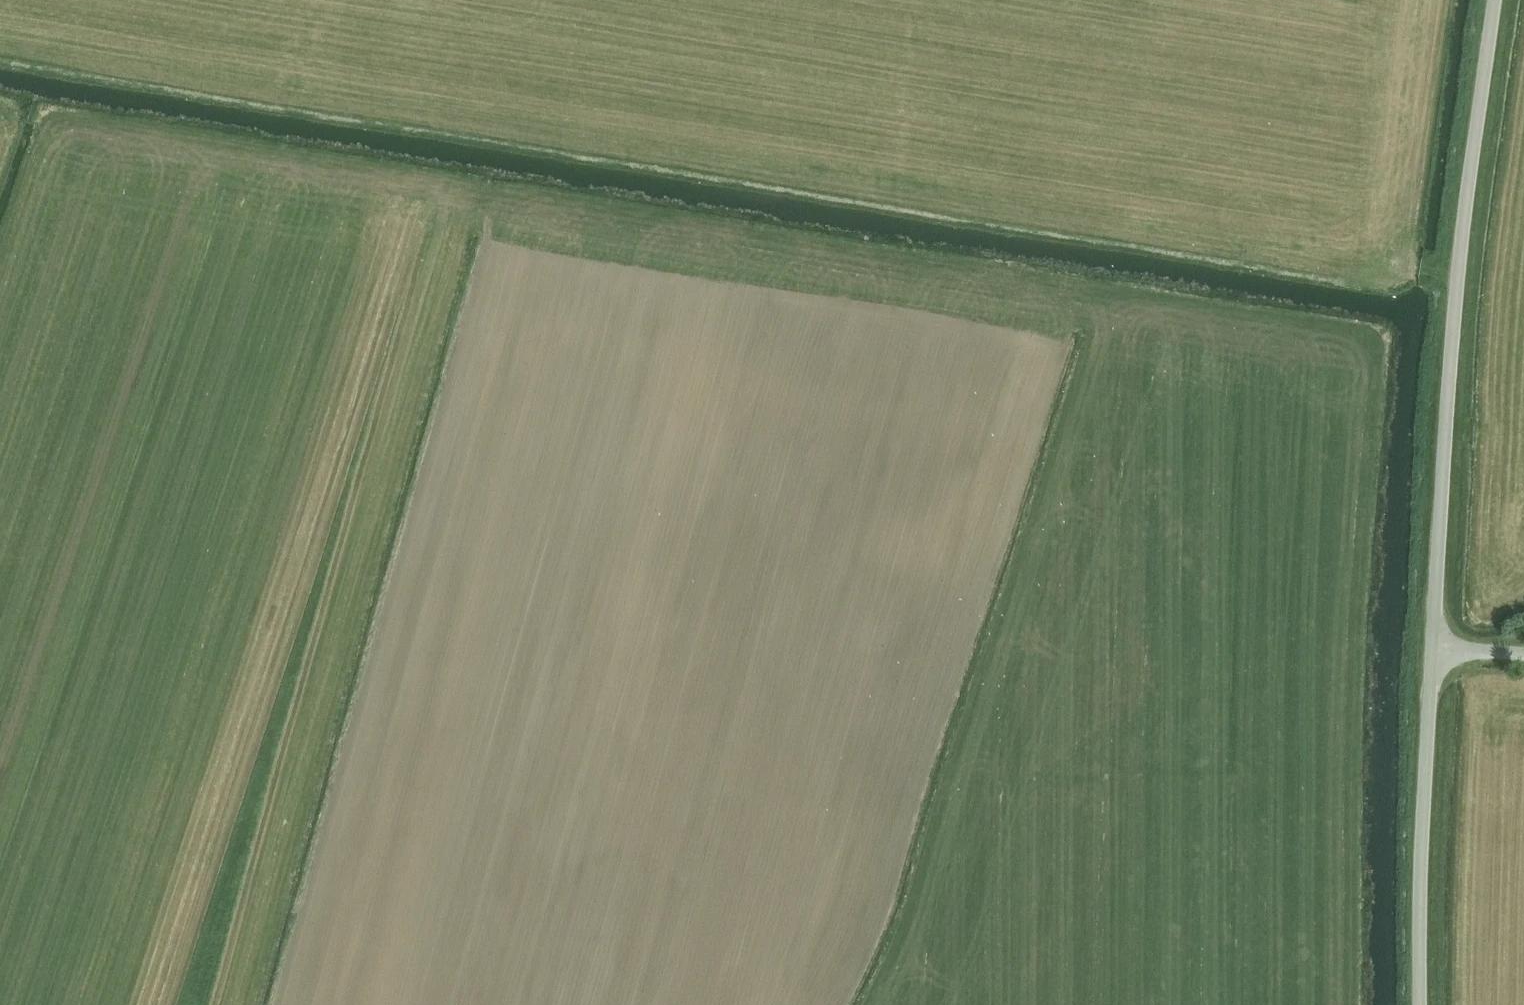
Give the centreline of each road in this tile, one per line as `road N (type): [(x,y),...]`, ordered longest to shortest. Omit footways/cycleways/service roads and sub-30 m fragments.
road 1 (unclassified): [(1420,1004),(1443,482),(1458,275),(1493,0)]

